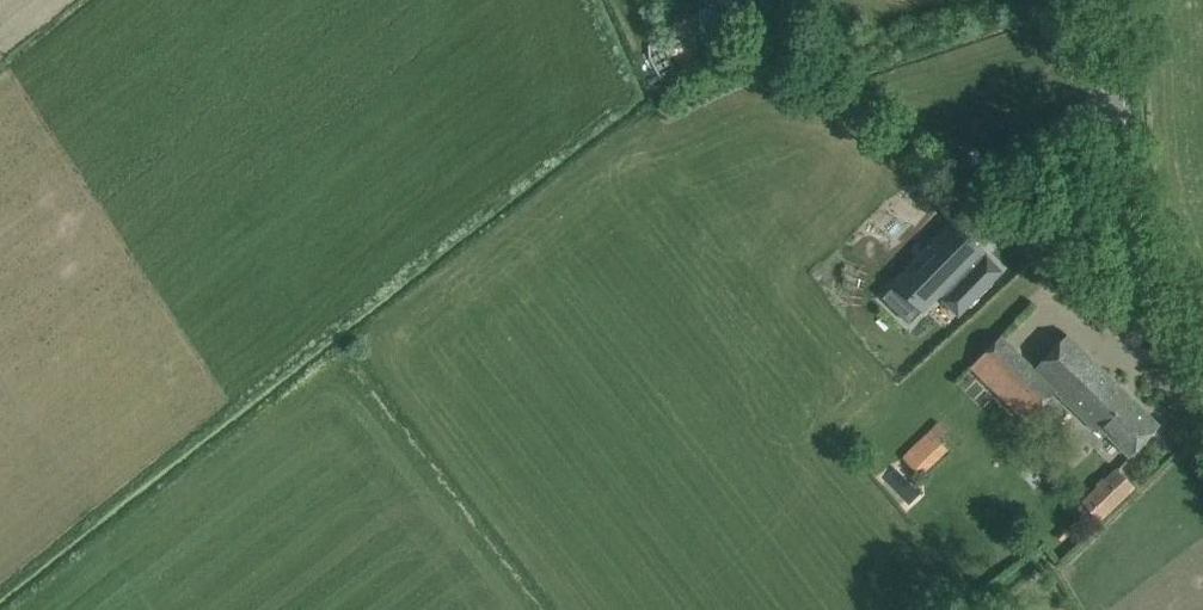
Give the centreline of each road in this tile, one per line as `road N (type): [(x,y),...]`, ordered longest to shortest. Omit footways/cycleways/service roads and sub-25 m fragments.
road 1 (tertiary): [(1202,400),(1145,298),(1122,223),(1102,69),(1102,0)]

